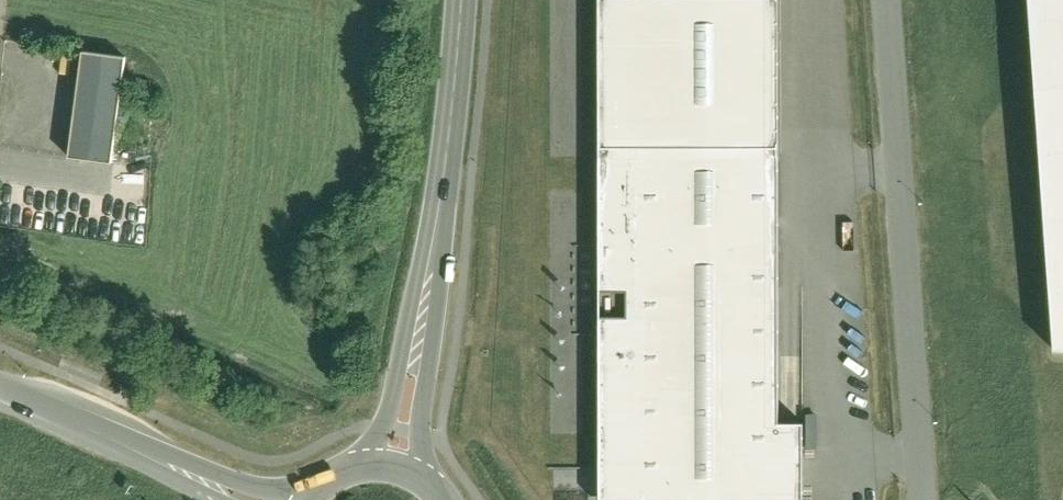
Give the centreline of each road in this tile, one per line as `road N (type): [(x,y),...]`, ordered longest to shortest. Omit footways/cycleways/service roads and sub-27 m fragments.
road 1 (unclassified): [(923,499),(890,0)]
road 2 (tertiary): [(465,0),(440,237),(397,465)]
road 3 (residential): [(0,390),(250,499)]

